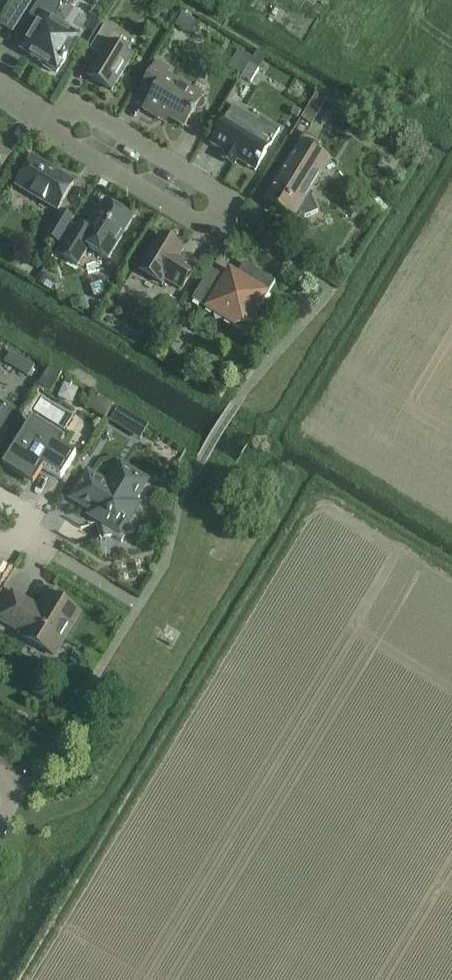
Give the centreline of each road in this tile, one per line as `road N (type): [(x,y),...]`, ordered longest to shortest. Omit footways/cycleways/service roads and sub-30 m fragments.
road 1 (residential): [(217,218),(230,195),(87,112),(57,119)]
road 2 (residential): [(57,119),(72,148),(208,230),(217,218)]

